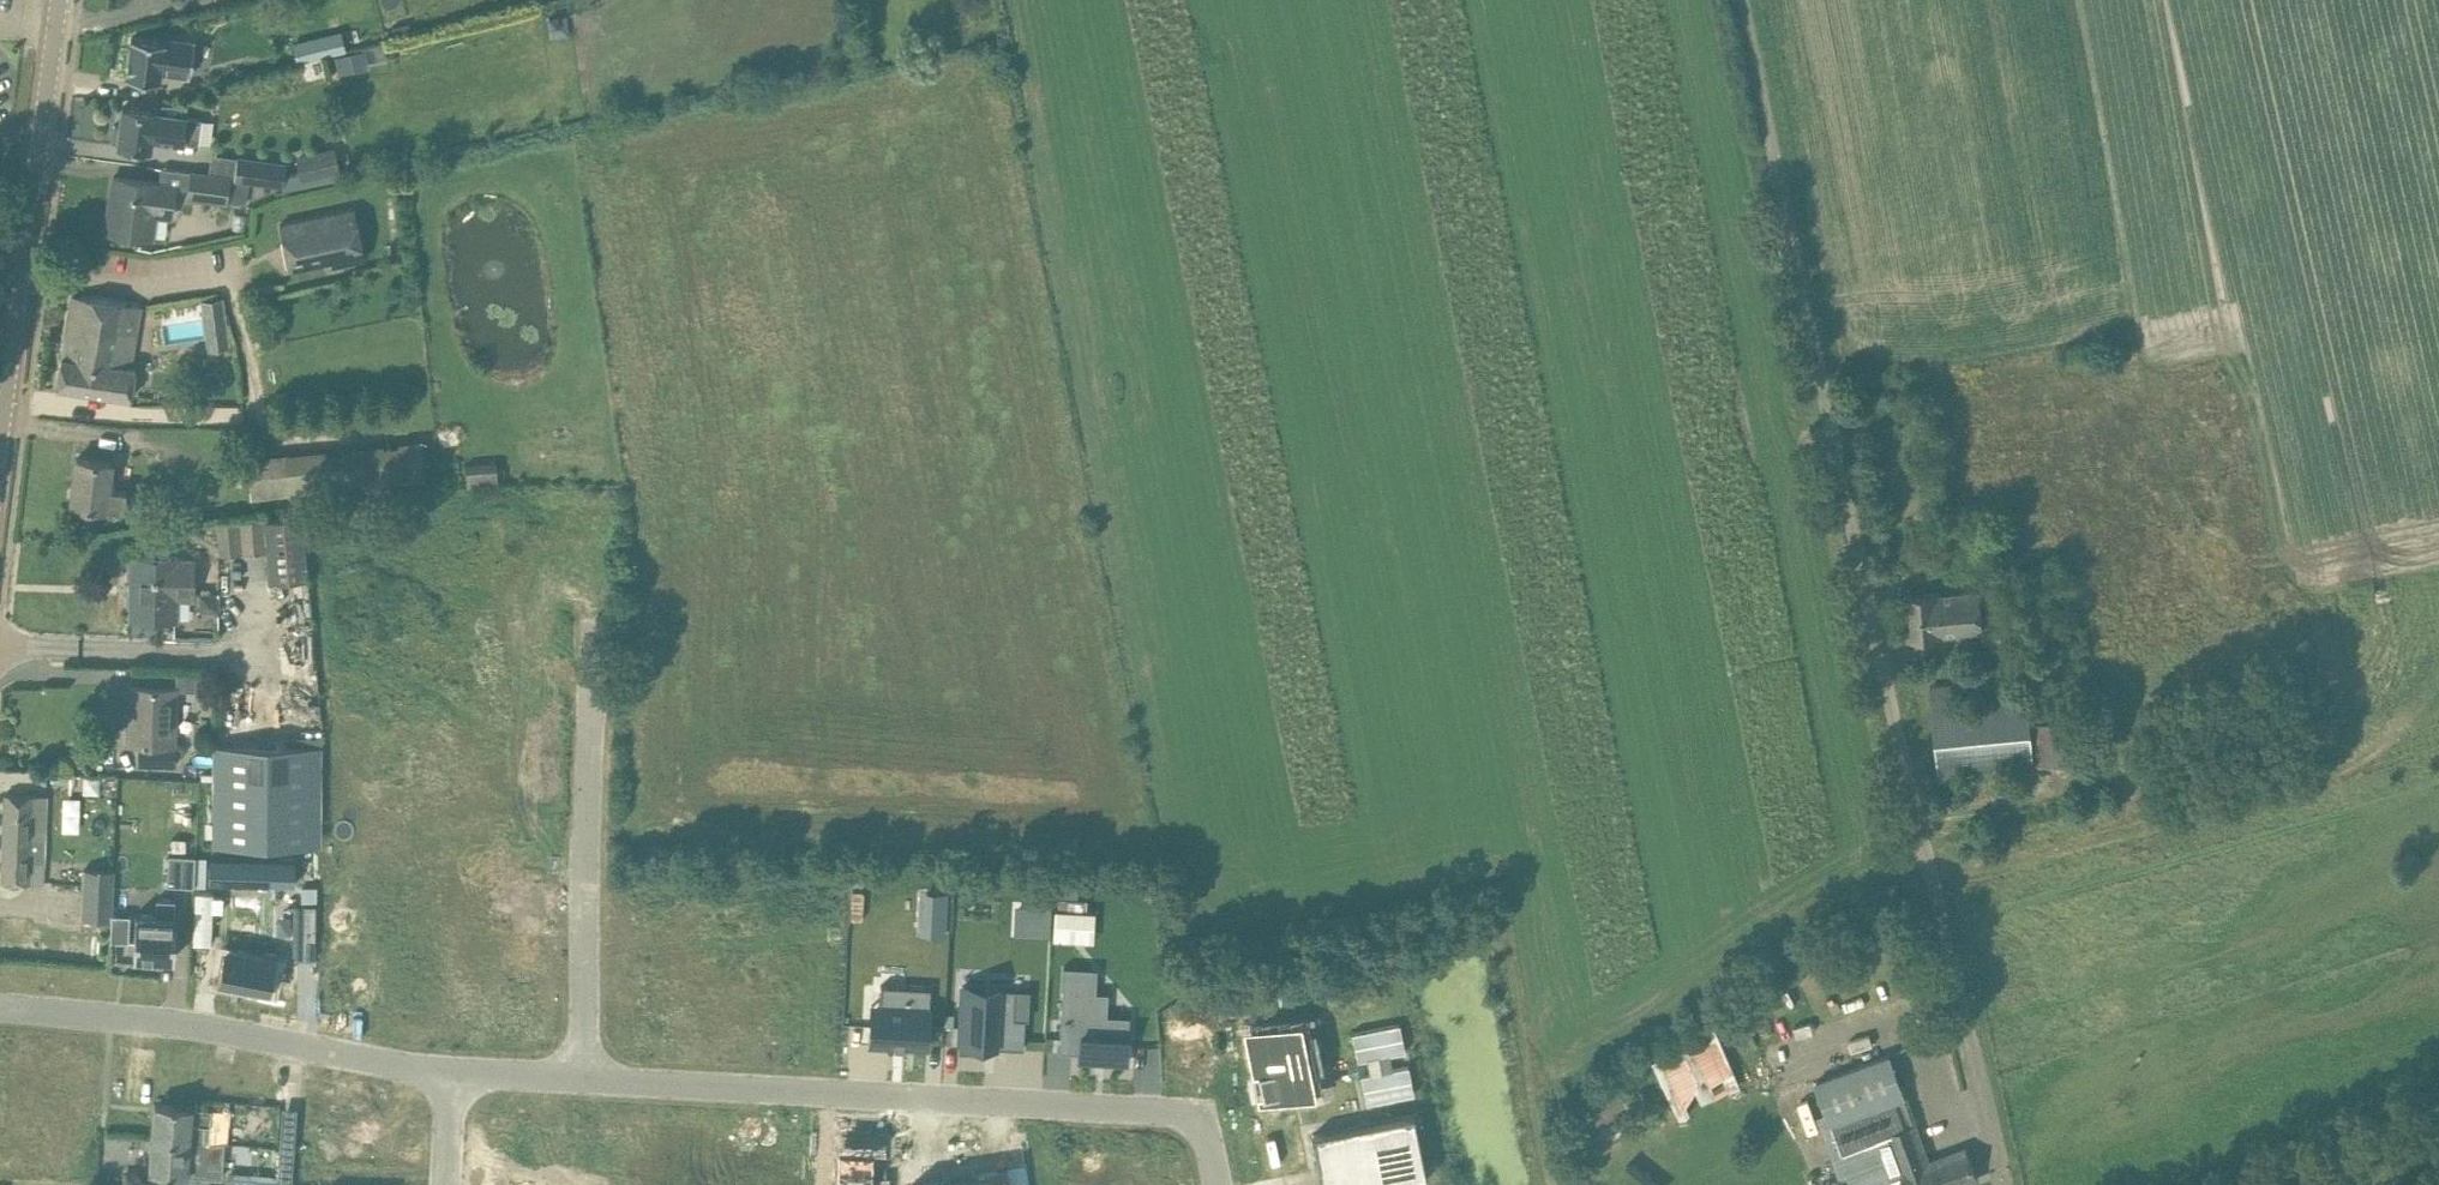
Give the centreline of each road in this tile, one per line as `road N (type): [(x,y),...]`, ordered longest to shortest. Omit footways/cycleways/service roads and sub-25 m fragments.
road 1 (residential): [(2003,1184),(1834,446),(1749,0)]
road 2 (residential): [(580,1075),(1201,1116),(1215,1184)]
road 3 (tertiary): [(0,466),(59,0)]
road 4 (residential): [(0,1008),(177,1022),(454,1071)]
road 5 (residential): [(580,1075),(596,624)]
road 6 (track): [(1932,875),(2332,775)]
road 7 (residential): [(454,1071),(580,1075)]

